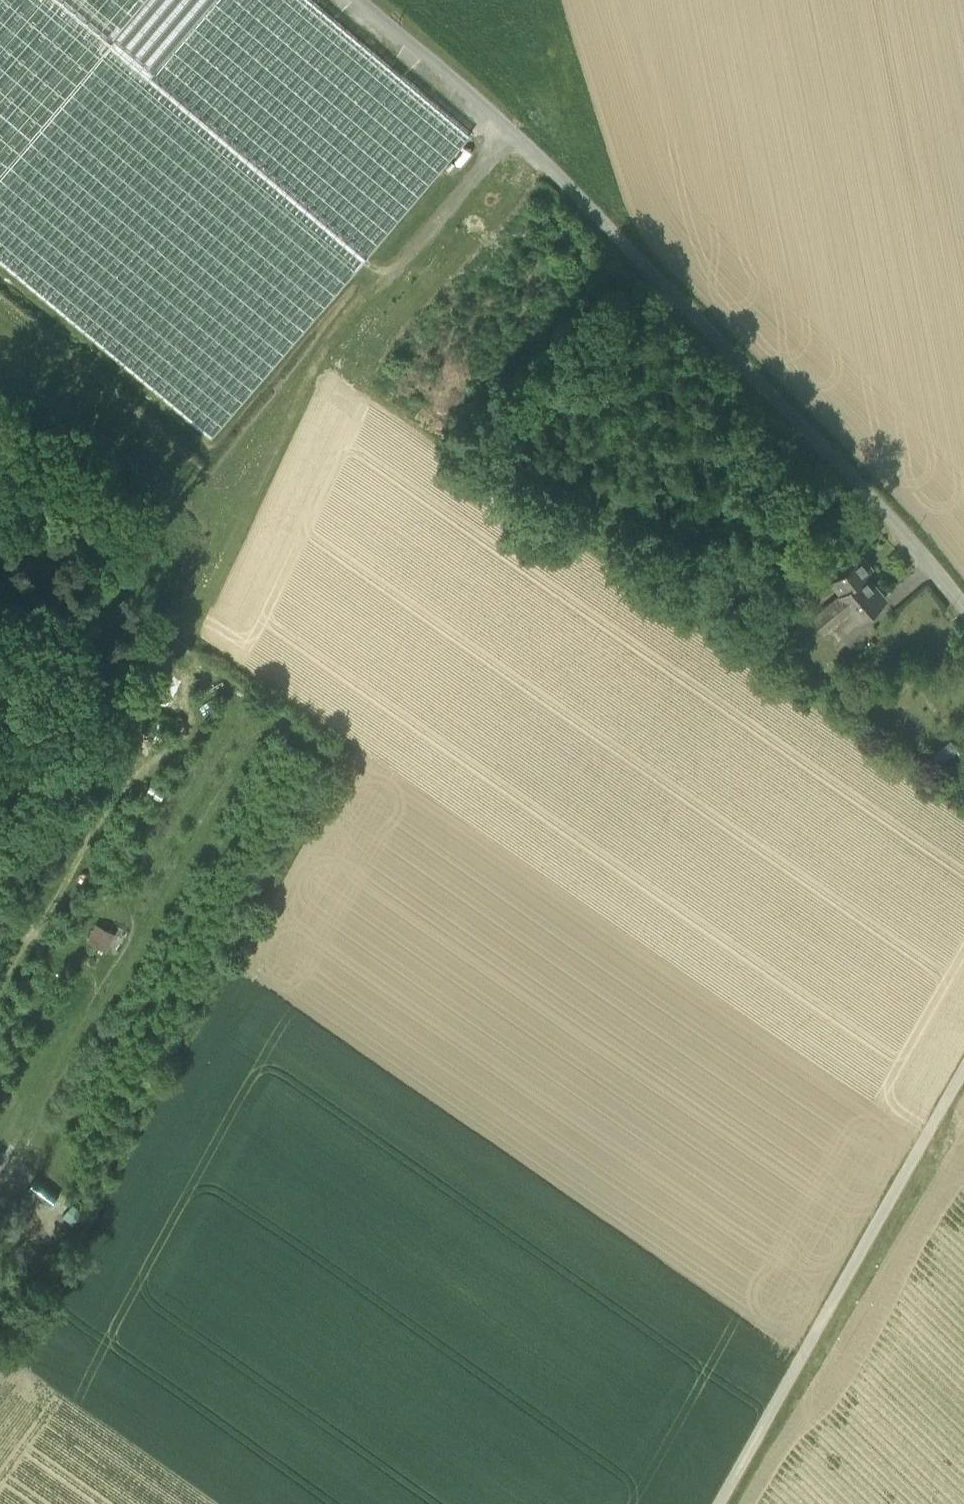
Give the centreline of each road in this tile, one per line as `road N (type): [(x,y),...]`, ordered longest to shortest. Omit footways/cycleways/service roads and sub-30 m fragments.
road 1 (unclassified): [(963,609),(523,139),(357,0)]
road 2 (track): [(719,1503),(963,1071)]

